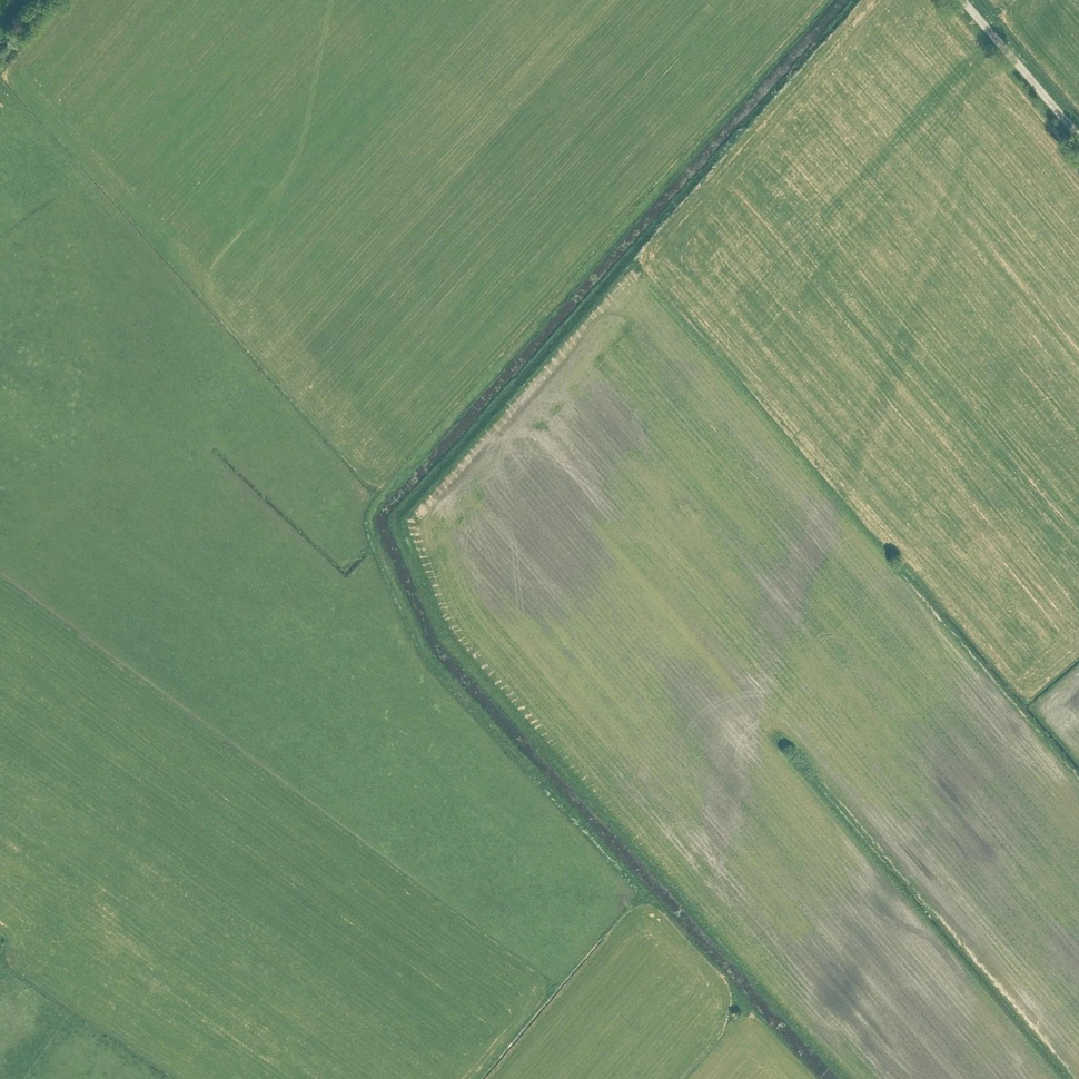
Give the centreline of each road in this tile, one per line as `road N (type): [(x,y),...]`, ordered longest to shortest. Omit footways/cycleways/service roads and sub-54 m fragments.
road 1 (unclassified): [(1078,136),(963,0)]

